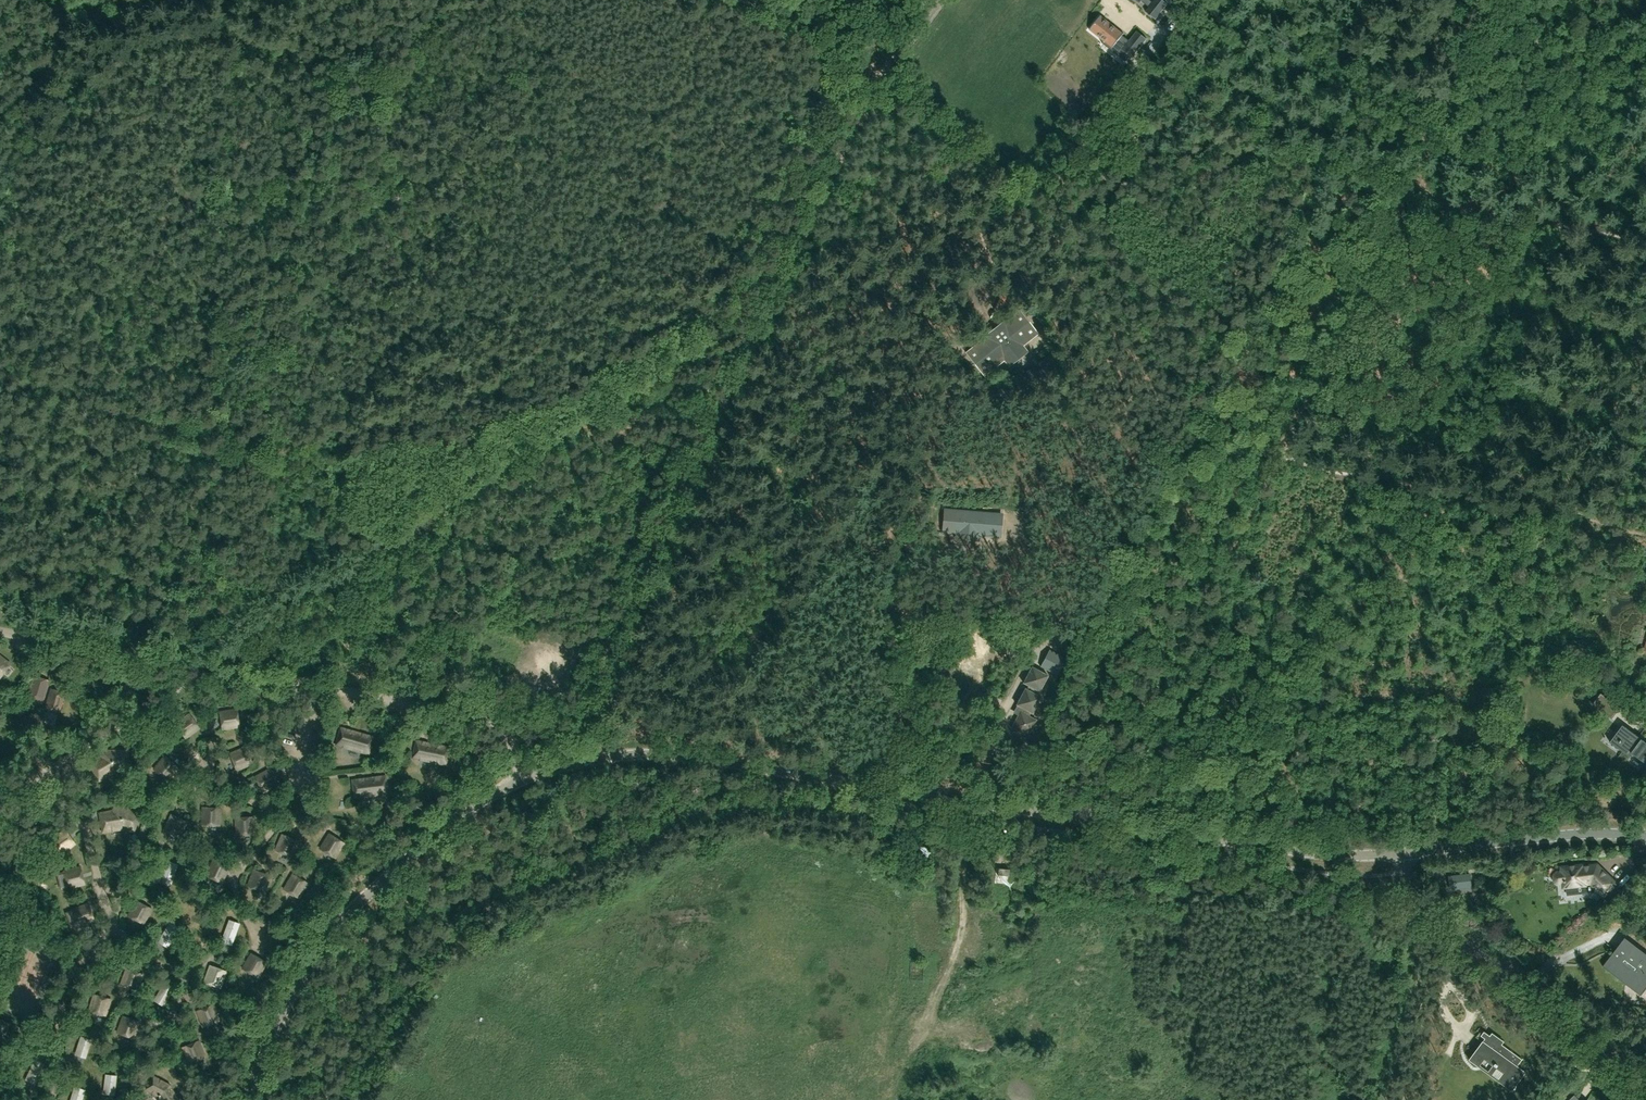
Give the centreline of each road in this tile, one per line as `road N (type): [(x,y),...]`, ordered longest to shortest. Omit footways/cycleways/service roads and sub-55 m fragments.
road 1 (tertiary): [(1403,852),(1312,853),(682,755),(593,758),(520,780)]
road 2 (track): [(743,0),(841,49),(949,126),(991,161),(1008,198),(1056,181),(1107,149),(1118,159),(1244,155),(1410,178)]
road 3 (track): [(213,668),(280,608),(515,461),(623,406),(725,321),(768,306)]
road 4 (track): [(49,1099),(59,1034),(120,911),(153,814),(207,789),(273,803),(288,796),(330,689)]
road 5 (track): [(414,71),(378,74),(229,40),(160,42),(113,71),(86,104),(30,186),(16,234),(0,253)]
road 6 (track): [(981,803),(996,726),(1045,638),(1043,444),(1108,330)]
road 7 (track): [(542,728),(575,707),(768,306)]
road 8 (tertiary): [(243,1099),(307,964),(356,905),(458,815),(520,780)]
road 9 (track): [(0,378),(246,451),(387,547)]
road 10 (track): [(414,71),(277,470)]
road 11 (track): [(942,0),(877,77),(768,306)]
road 12 (unclassified): [(520,780),(484,717),(213,668)]
road 13 (residential): [(1645,1079),(1414,900),(1403,852)]
road 14 (track): [(1645,241),(1444,205),(1410,178)]
road 15 (track): [(921,794),(893,730),(883,664),(884,591),(912,568)]
road 16 (tertiary): [(1645,837),(1595,834),(1403,852)]
road 17 (unclassified): [(0,803),(184,687)]
road 18 (track): [(1384,1099),(1416,967),(1419,936),(1409,893)]
road 19 (track): [(1416,185),(1497,0)]
road 20 (unclassified): [(179,663),(0,631)]
road 21 (track): [(542,637),(526,640),(513,660),(527,687),(554,686),(565,671),(564,653),(551,640)]
road 22 (track): [(129,1099),(140,1039),(170,1013),(185,982)]
road 23 (track): [(999,186),(983,243),(1017,291)]

